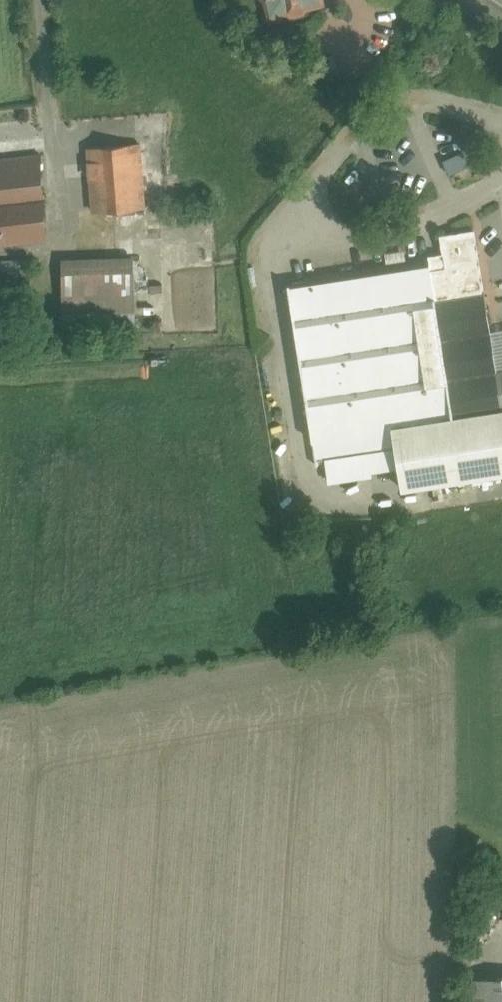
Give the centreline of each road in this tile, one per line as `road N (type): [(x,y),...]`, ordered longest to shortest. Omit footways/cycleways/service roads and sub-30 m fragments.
road 1 (track): [(81,222),(0,334)]

